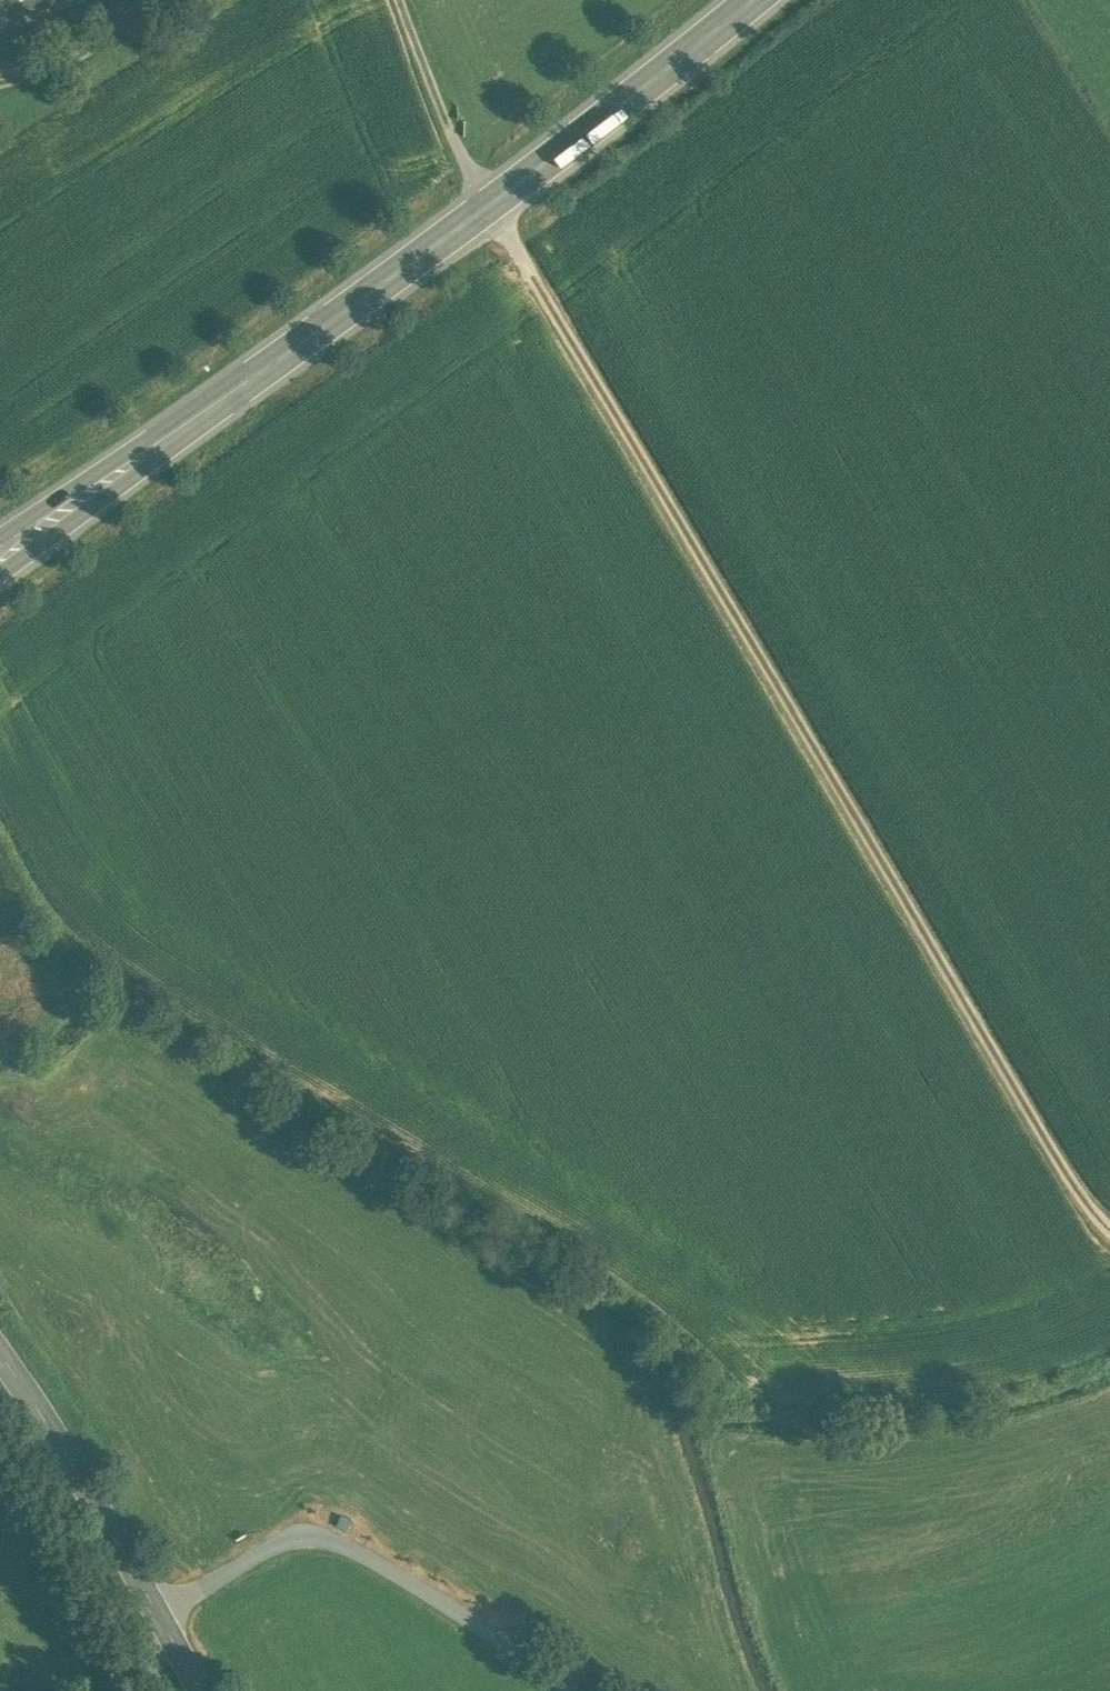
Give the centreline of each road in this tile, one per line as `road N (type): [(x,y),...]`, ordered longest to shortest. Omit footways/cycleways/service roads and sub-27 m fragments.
road 1 (track): [(1109,1229),(476,186),(447,120)]
road 2 (secondary): [(0,555),(160,446),(757,0)]
road 3 (secondary): [(202,1690),(0,1356)]

